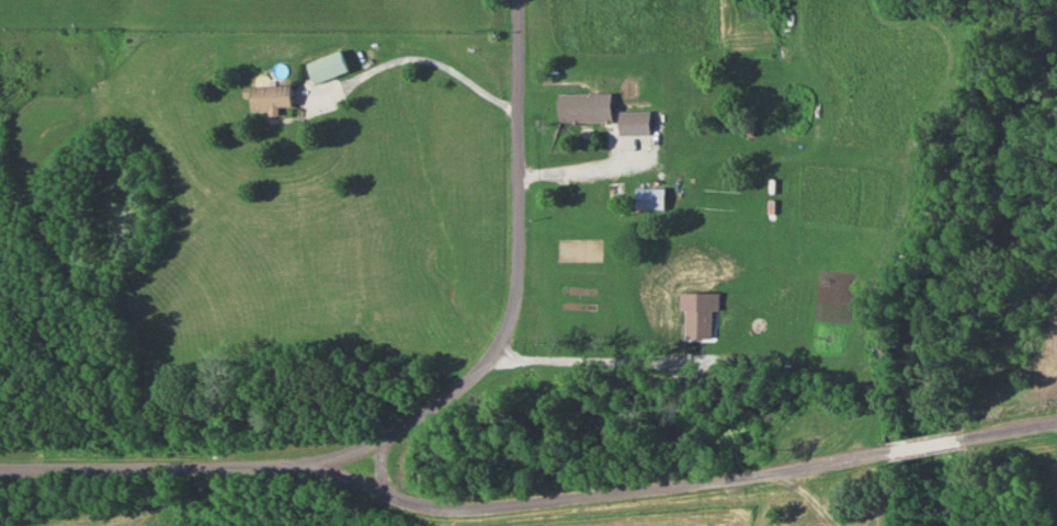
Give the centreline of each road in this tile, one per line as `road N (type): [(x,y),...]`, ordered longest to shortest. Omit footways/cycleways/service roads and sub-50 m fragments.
road 1 (residential): [(0,467),(317,465),(417,501),(463,504),(784,470),(1056,423)]
road 2 (residential): [(517,0),(521,272),(514,322),(475,382),(401,427),(371,482)]

